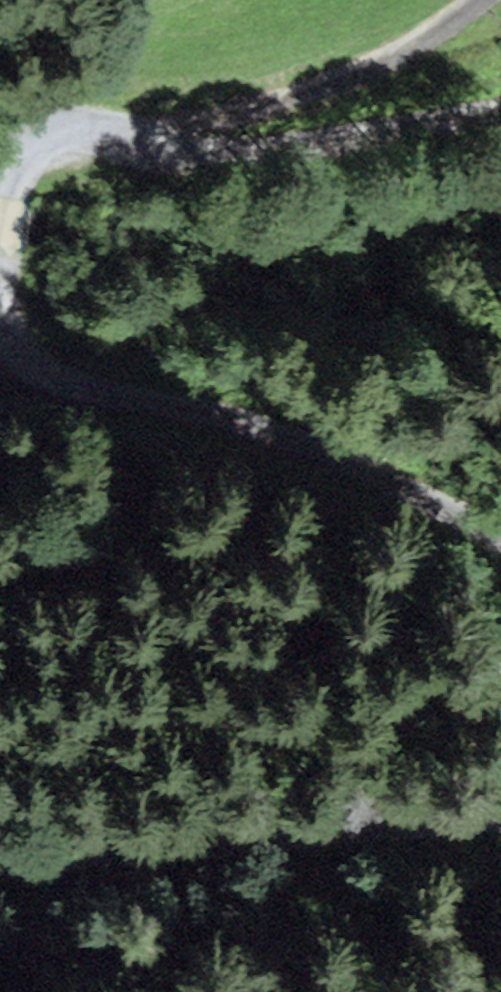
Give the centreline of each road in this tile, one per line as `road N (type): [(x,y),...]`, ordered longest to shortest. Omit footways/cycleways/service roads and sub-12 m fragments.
road 1 (track): [(0,298),(6,329),(43,367),(307,444),(500,541)]
road 2 (track): [(500,824),(0,883)]
road 3 (unclassified): [(500,114),(298,147),(228,155),(180,148)]
road 4 (track): [(180,148),(123,129),(72,130),(29,162),(8,194),(0,242)]

